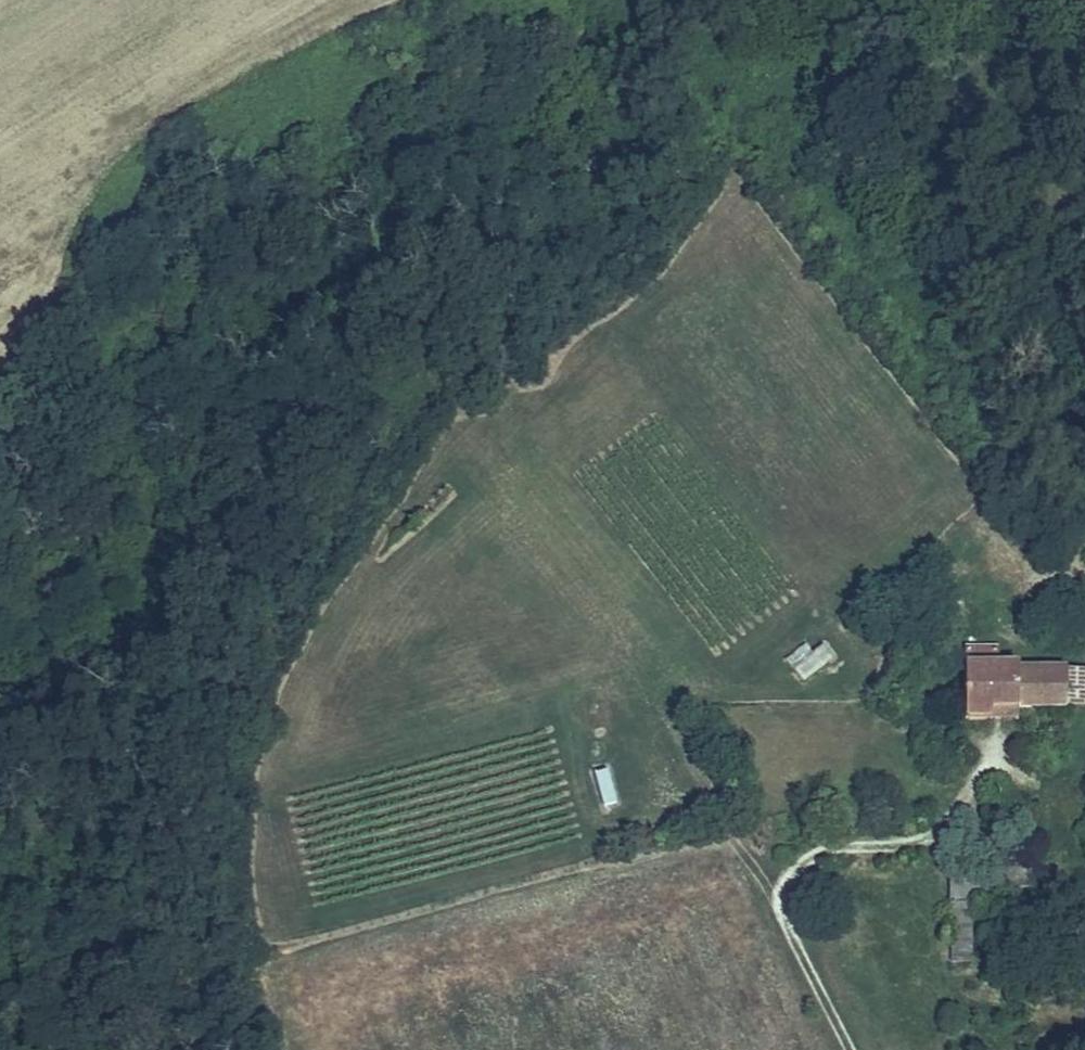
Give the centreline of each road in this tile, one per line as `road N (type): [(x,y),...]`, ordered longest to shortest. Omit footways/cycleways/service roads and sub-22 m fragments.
road 1 (unclassified): [(845,1049),(803,960),(789,899),(813,861),(942,813)]

